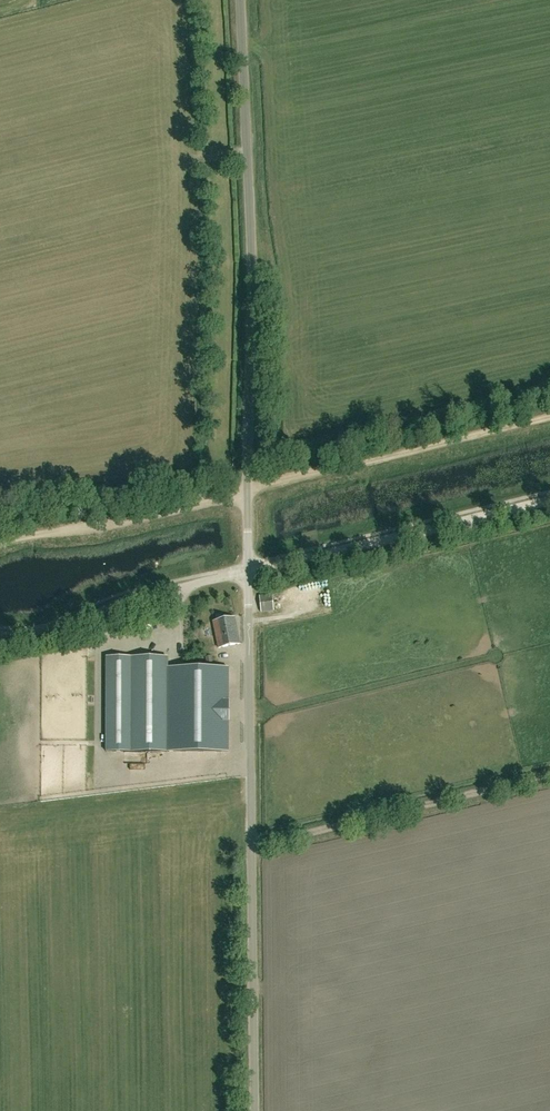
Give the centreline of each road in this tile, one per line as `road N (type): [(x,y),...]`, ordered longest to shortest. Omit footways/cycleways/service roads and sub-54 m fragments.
road 1 (unclassified): [(248,571),(251,248),(240,0)]
road 2 (track): [(549,421),(93,533),(0,544)]
road 3 (unclassified): [(254,1110),(248,571)]
road 4 (unclassified): [(248,571),(549,501)]
road 5 (track): [(252,843),(549,776)]
road 6 (unclassified): [(0,635),(45,631),(84,613),(248,571)]

